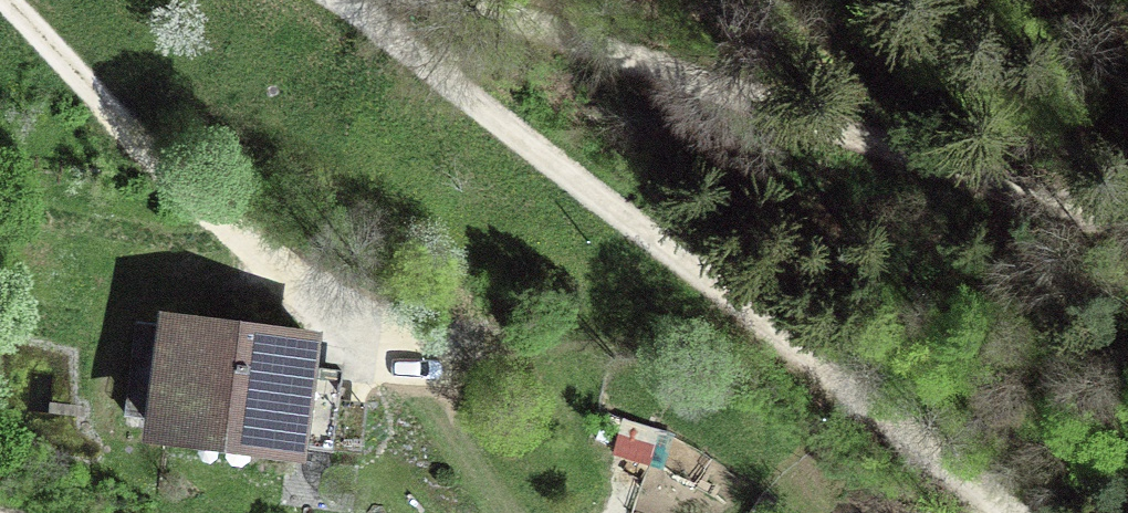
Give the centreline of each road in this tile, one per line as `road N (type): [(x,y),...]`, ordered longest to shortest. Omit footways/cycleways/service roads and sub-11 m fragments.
road 1 (track): [(1023,512),(360,0)]
road 2 (track): [(433,0),(1127,219)]
road 3 (track): [(1,0),(135,145),(365,352),(433,368),(468,358)]

